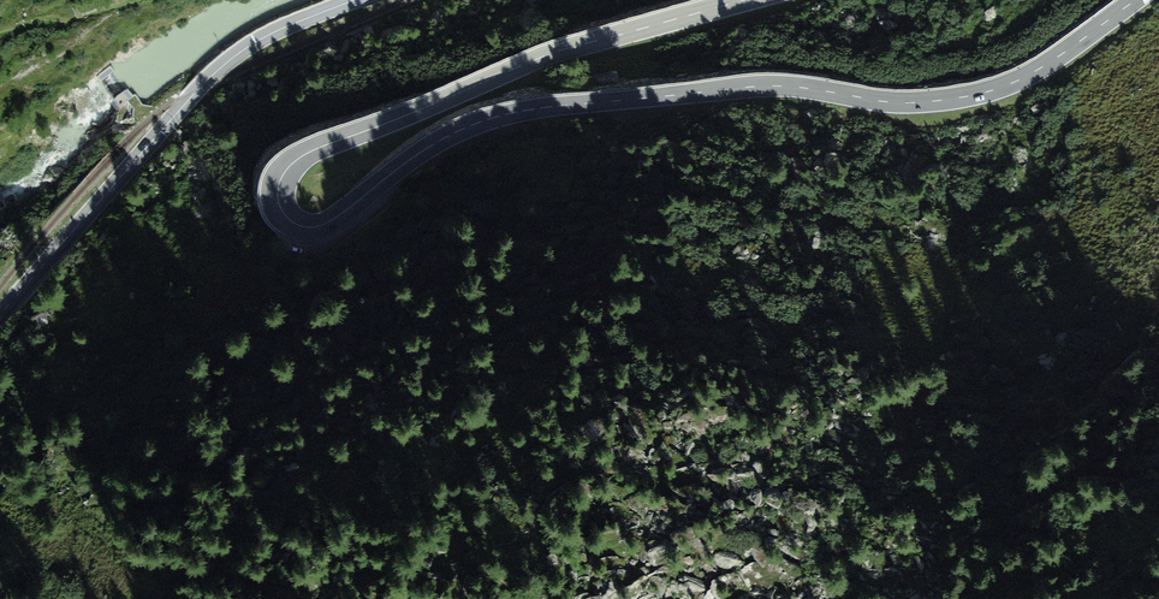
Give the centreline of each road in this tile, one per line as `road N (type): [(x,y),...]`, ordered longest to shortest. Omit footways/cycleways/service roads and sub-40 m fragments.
road 1 (primary): [(1134,0),(1030,75),(978,95),(900,103),(778,86),(527,110),(440,140),(325,224),(302,227),(279,204),(286,170),(326,145),(564,50),(747,0)]
road 2 (primary): [(354,0),(271,34),(228,62),(0,315)]

